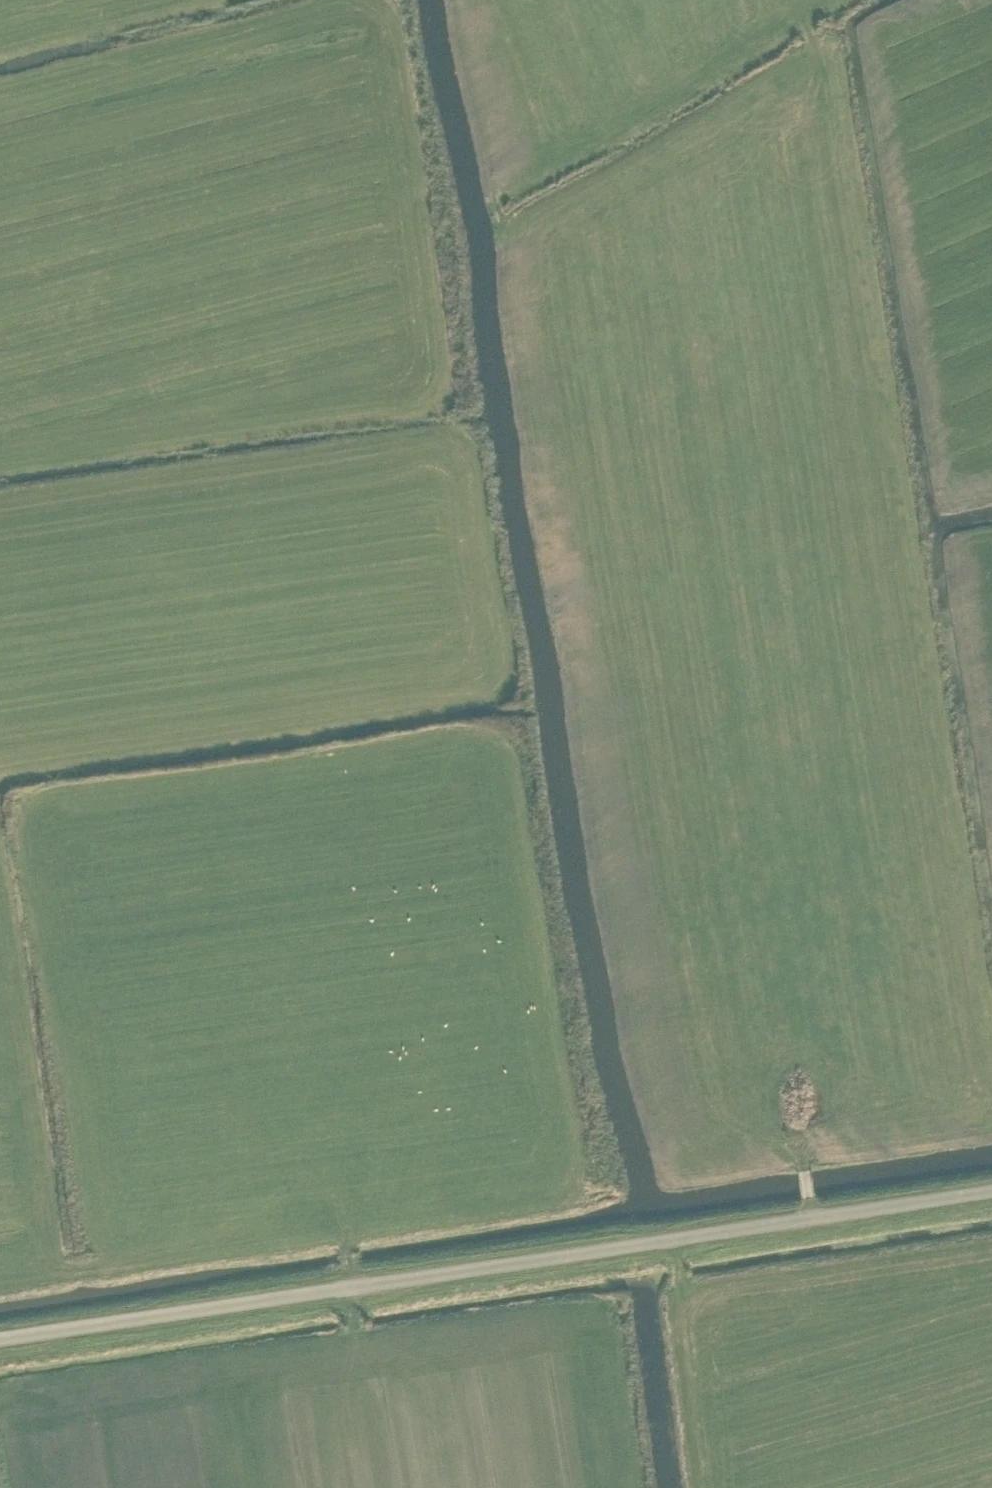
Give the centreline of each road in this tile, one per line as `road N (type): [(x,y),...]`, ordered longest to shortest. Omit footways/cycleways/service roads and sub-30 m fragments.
road 1 (unclassified): [(0,1337),(991,1193)]

